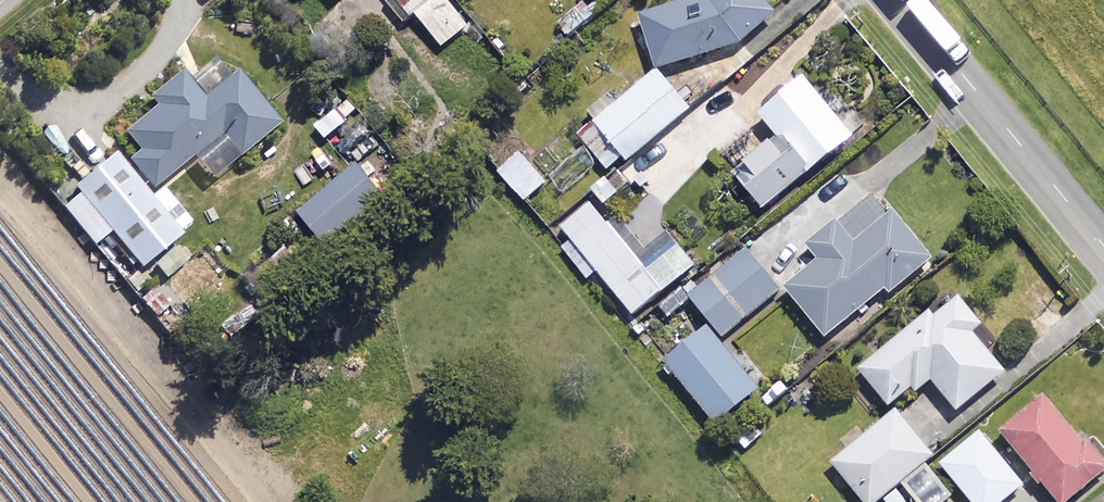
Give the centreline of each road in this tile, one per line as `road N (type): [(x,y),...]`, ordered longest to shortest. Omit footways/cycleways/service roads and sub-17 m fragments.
road 1 (unclassified): [(1103,246),(901,0)]

